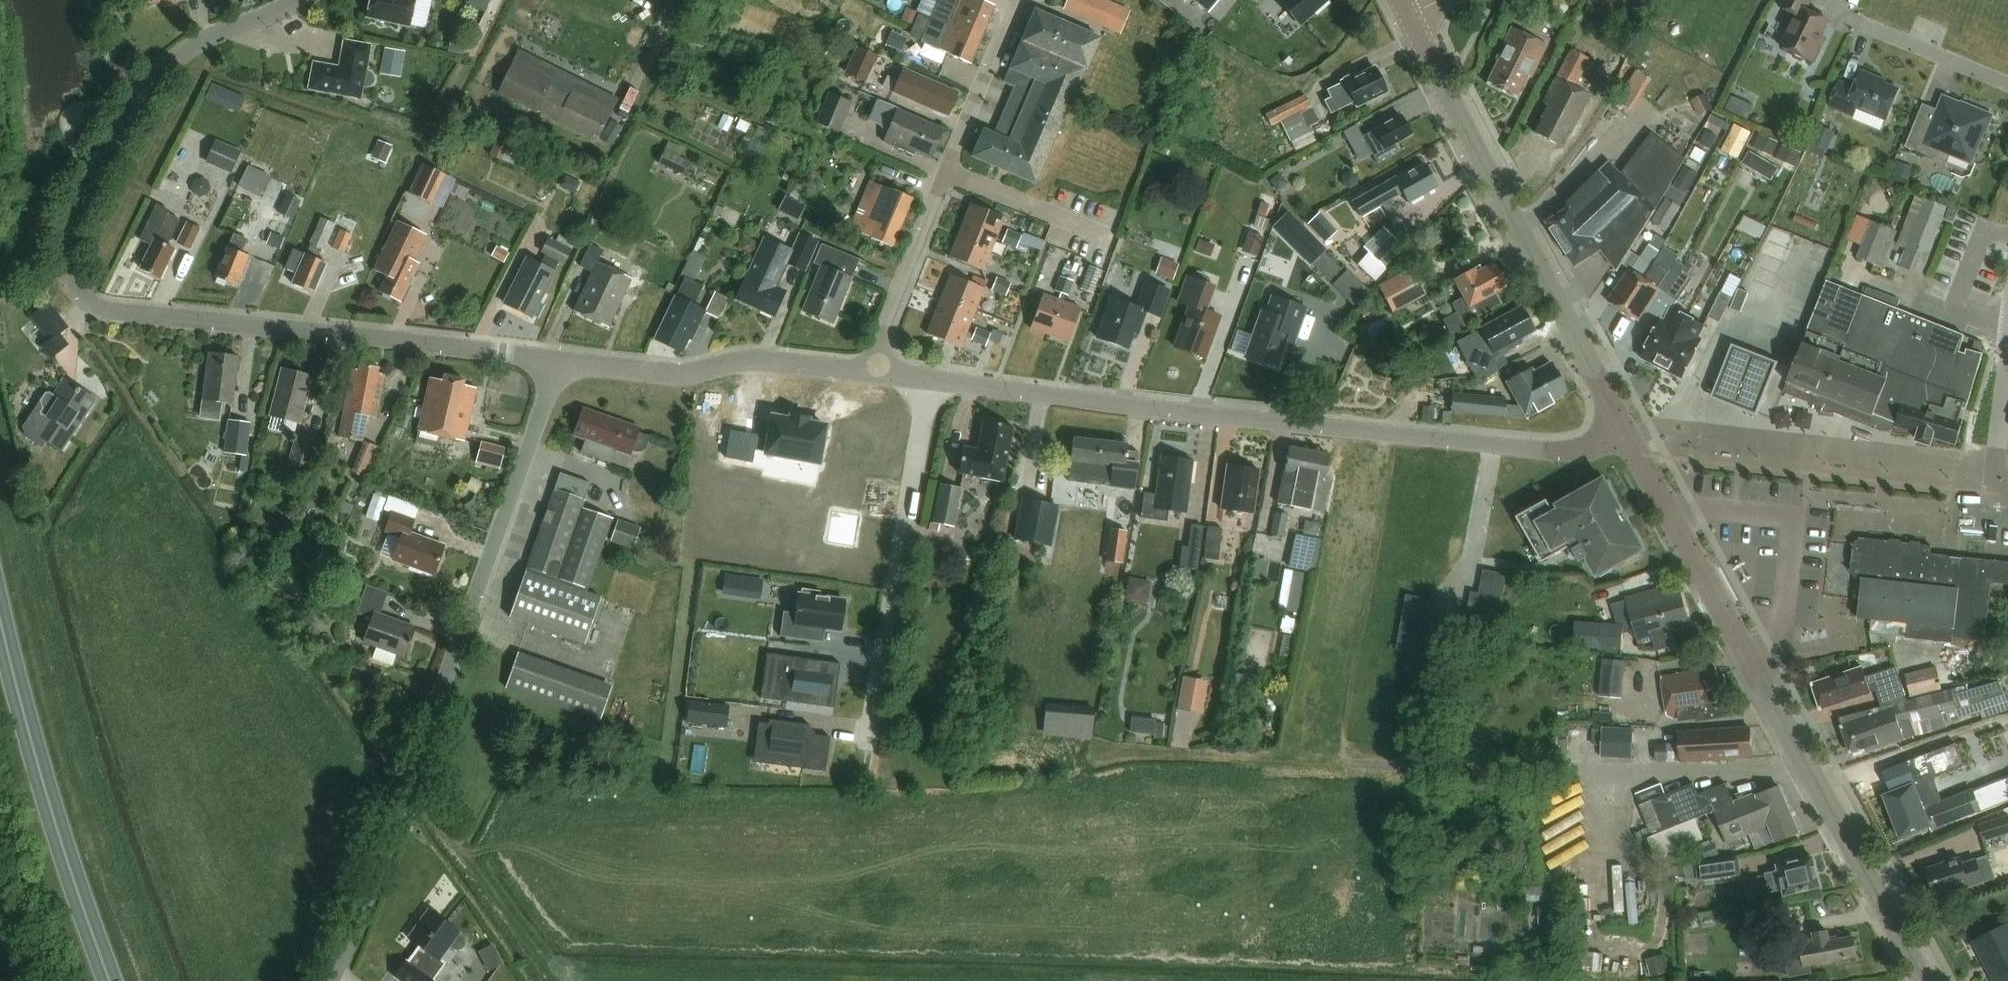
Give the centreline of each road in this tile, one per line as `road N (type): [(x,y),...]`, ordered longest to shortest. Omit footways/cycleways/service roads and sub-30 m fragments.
road 1 (residential): [(562,364),(97,308),(74,292),(66,269),(74,208),(161,71),(200,42),(300,0)]
road 2 (unclassified): [(1629,436),(1580,452),(1453,442),(930,380)]
road 3 (unclassified): [(327,980),(355,926),(562,364)]
road 4 (tertiary): [(1923,980),(1629,436)]
road 5 (tertiary): [(1629,436),(1411,17)]
road 6 (trunk): [(109,980),(0,619)]
road 7 (residential): [(868,748),(930,380)]
road 8 (unclassified): [(867,372),(752,360),(678,375),(562,364)]
road 9 (residential): [(944,173),(867,372)]
road 10 (residential): [(1017,0),(944,173)]
road 11 (residential): [(1114,239),(944,173)]

